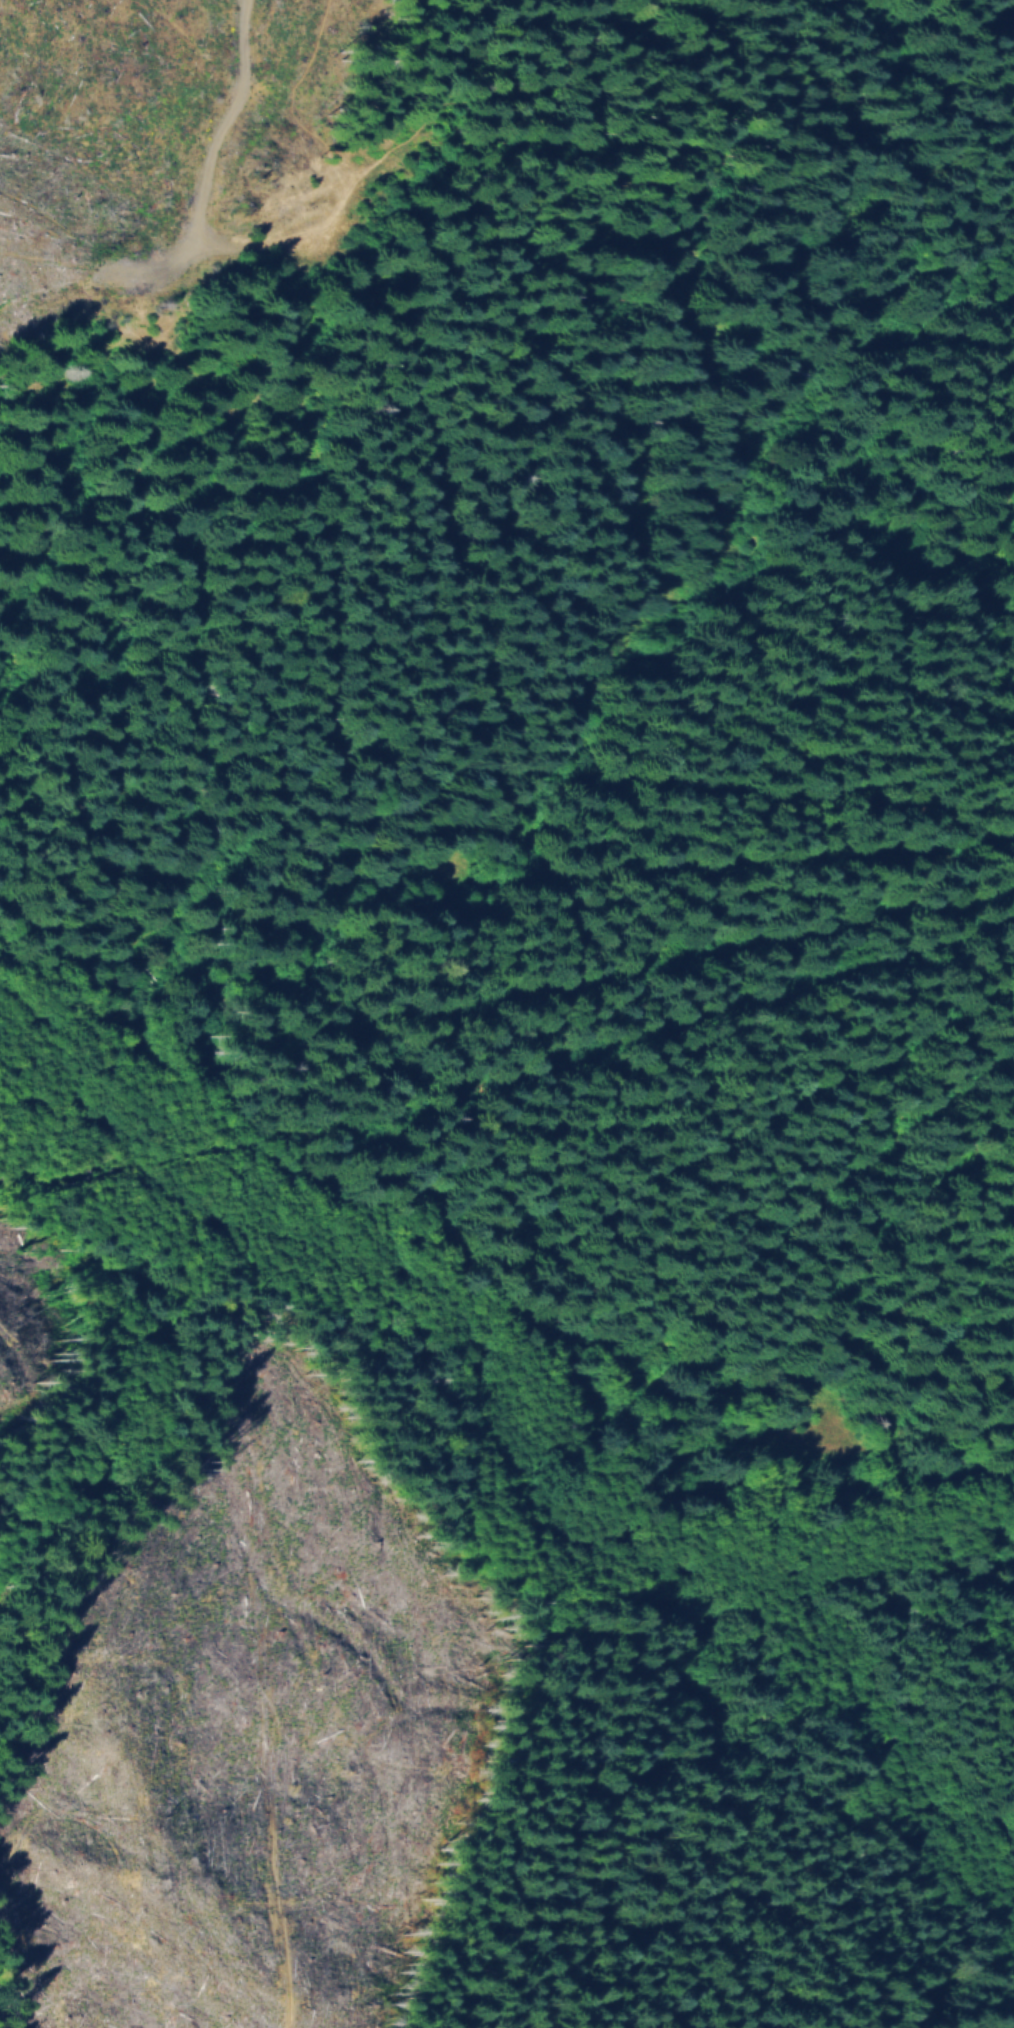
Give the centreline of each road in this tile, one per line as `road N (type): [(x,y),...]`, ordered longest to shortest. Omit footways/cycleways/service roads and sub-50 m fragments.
road 1 (track): [(0,916),(138,984),(282,1145),(322,1177),(403,1194),(458,1271),(597,1314),(663,1409),(712,1456),(877,1471),(1013,1437)]
road 2 (track): [(357,176),(318,230),(247,244),(207,240),(199,208),(222,133),(260,56),(256,0)]

